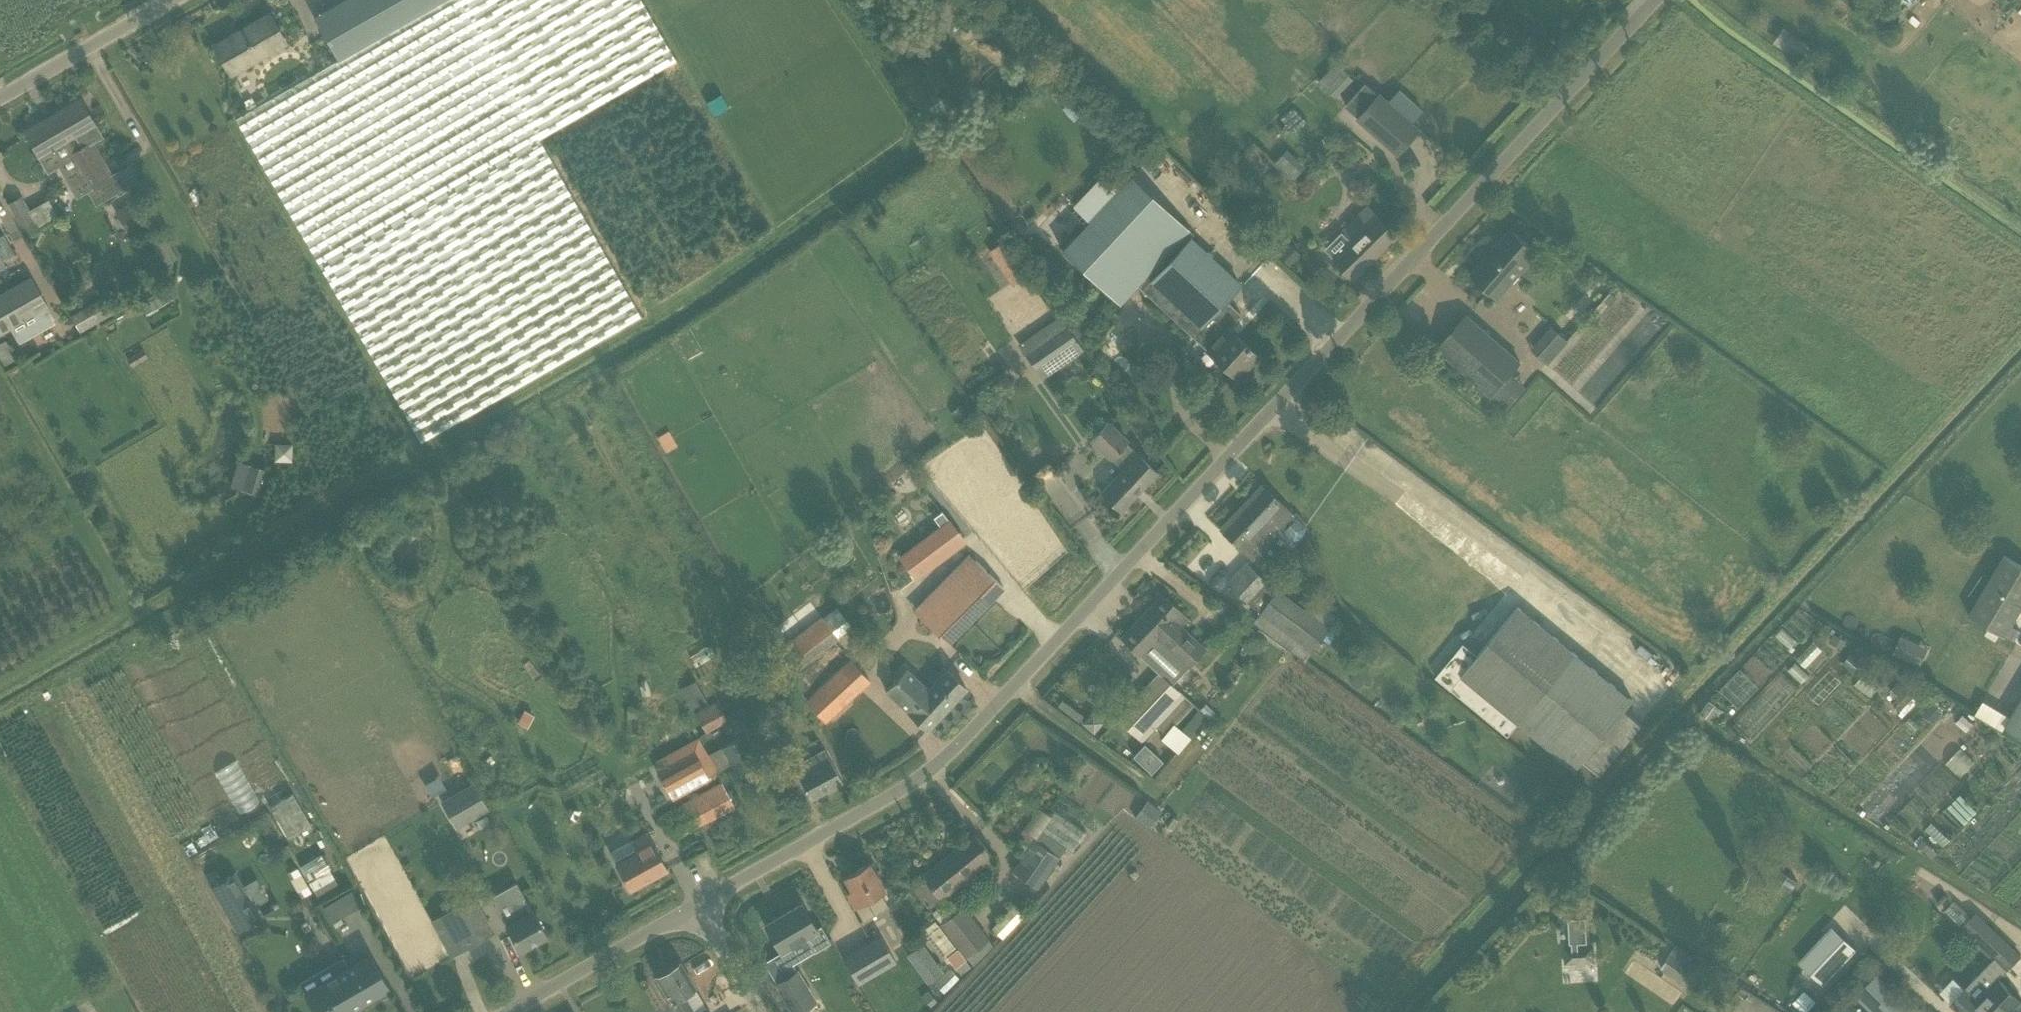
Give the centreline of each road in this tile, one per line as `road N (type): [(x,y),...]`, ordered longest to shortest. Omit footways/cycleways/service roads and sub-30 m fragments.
road 1 (unclassified): [(697,905),(909,786),(951,752),(1657,0)]
road 2 (unclassified): [(509,1011),(697,905)]
road 3 (unclassified): [(0,99),(172,0)]
road 4 (unclassified): [(759,1011),(697,905)]

